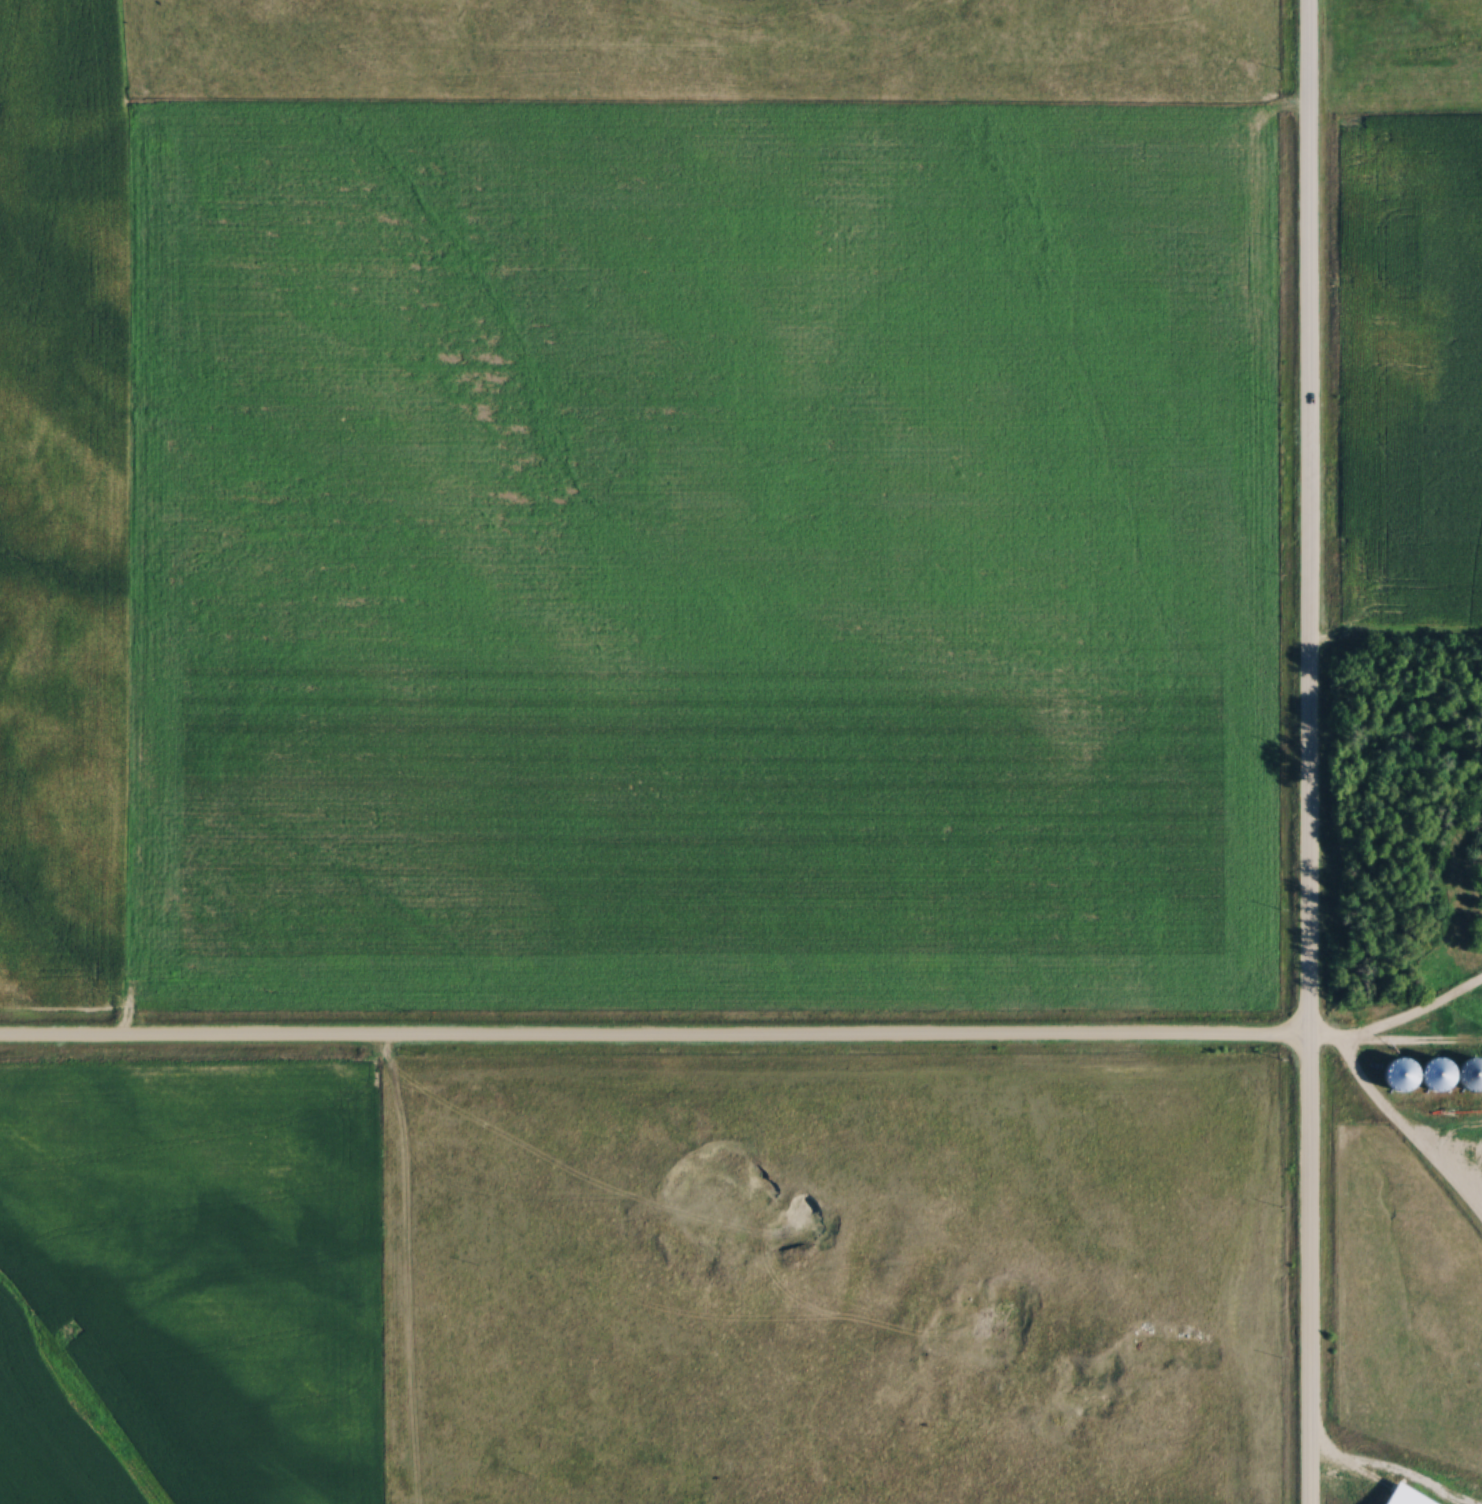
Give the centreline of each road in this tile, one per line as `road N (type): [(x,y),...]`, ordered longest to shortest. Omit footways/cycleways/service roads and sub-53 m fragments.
road 1 (tertiary): [(1311,1503),(1308,0)]
road 2 (residential): [(1309,1041),(0,1040)]

